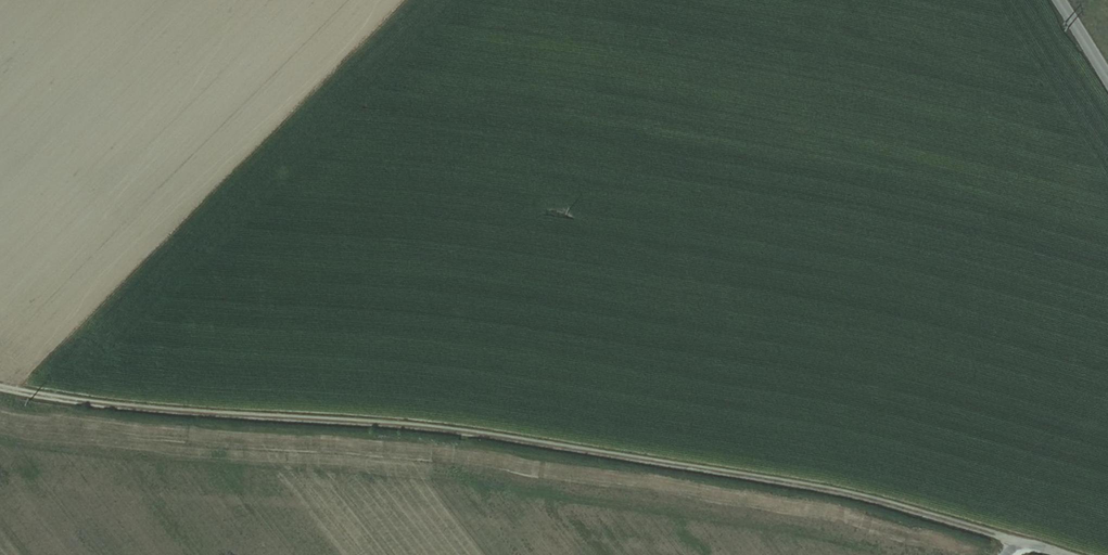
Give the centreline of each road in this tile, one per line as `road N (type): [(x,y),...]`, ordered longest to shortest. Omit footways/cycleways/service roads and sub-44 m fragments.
road 1 (track): [(1012,541),(868,498),(452,429),(229,415),(0,388)]

